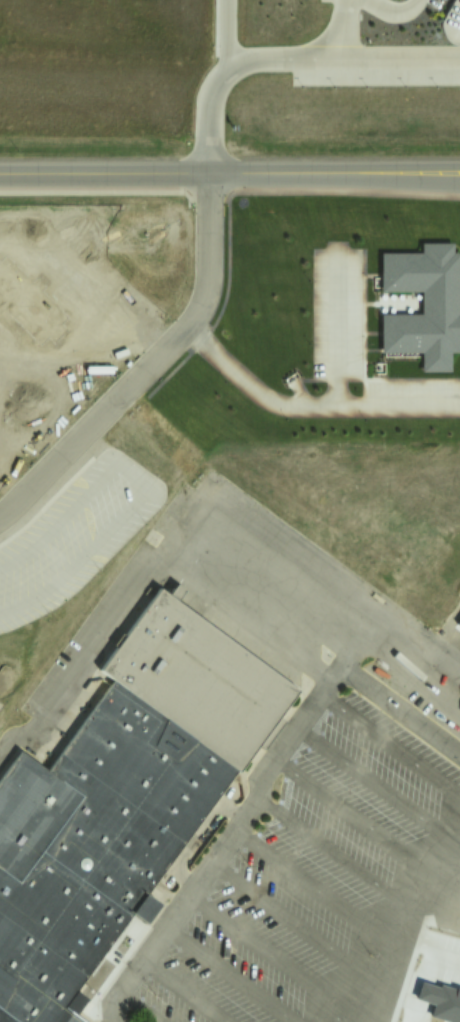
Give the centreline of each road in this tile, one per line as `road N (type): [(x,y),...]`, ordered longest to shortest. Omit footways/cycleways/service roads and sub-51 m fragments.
road 1 (tertiary): [(0,172),(459,170)]
road 2 (residential): [(0,516),(198,313),(208,282),(208,172)]

